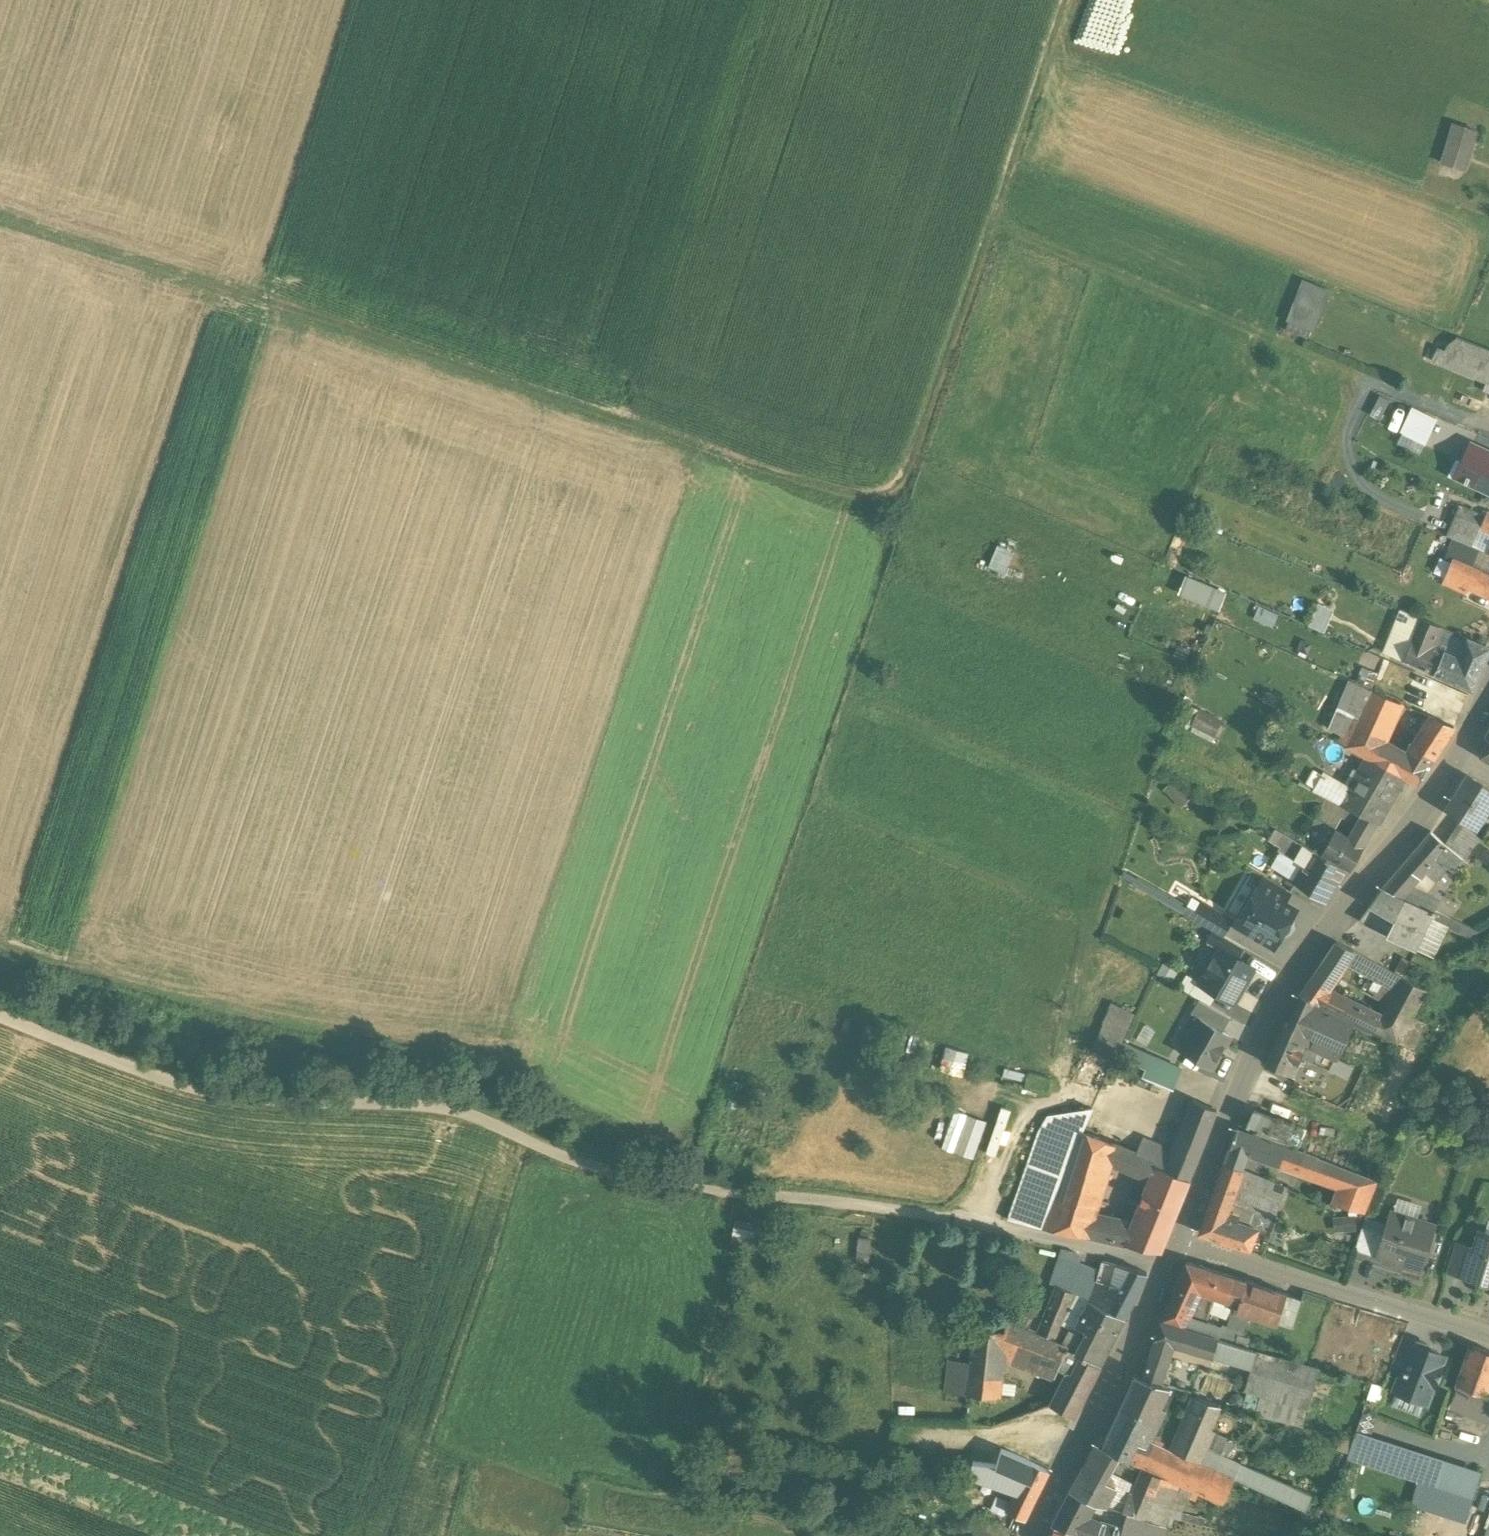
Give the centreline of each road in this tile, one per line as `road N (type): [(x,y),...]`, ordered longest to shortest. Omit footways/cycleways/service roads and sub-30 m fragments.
road 1 (track): [(0,217),(898,511),(992,228)]
road 2 (unclassified): [(900,1213),(640,1179),(471,1115),(219,1093),(0,1015)]
road 3 (secondary): [(1488,694),(1464,752),(1332,919),(1264,1027),(1181,1246)]
road 4 (track): [(0,944),(151,995),(495,1051)]
road 5 (track): [(1372,380),(992,228)]
road 6 (secondary): [(1181,1246),(1031,1535)]
road 7 (residential): [(1488,1341),(1181,1246)]
road 8 (track): [(1068,0),(992,228)]

